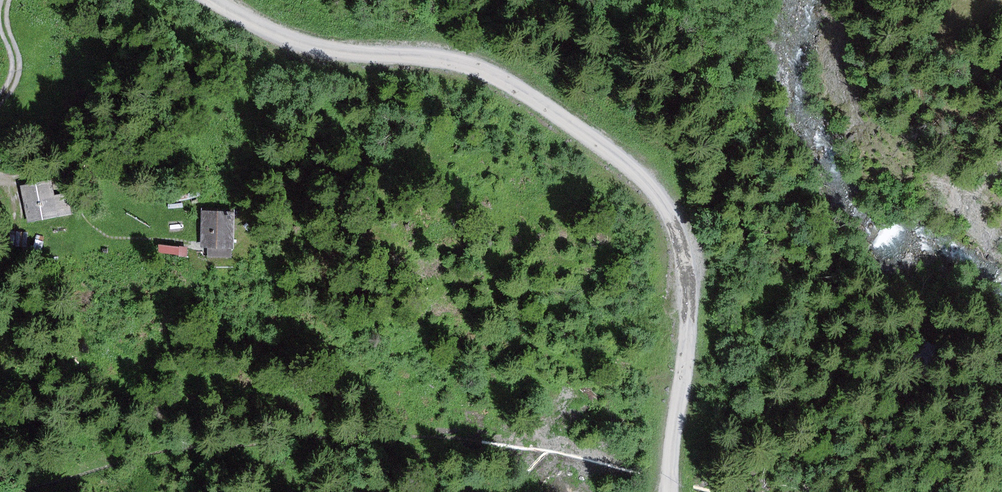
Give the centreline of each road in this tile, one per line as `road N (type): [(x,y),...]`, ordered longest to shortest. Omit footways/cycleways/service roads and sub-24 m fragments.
road 1 (unclassified): [(667,491),(689,280),(678,217),(640,170),(467,58),(274,41),(207,0)]
road 2 (track): [(678,375),(560,390),(536,416),(536,446),(553,481),(570,491)]

